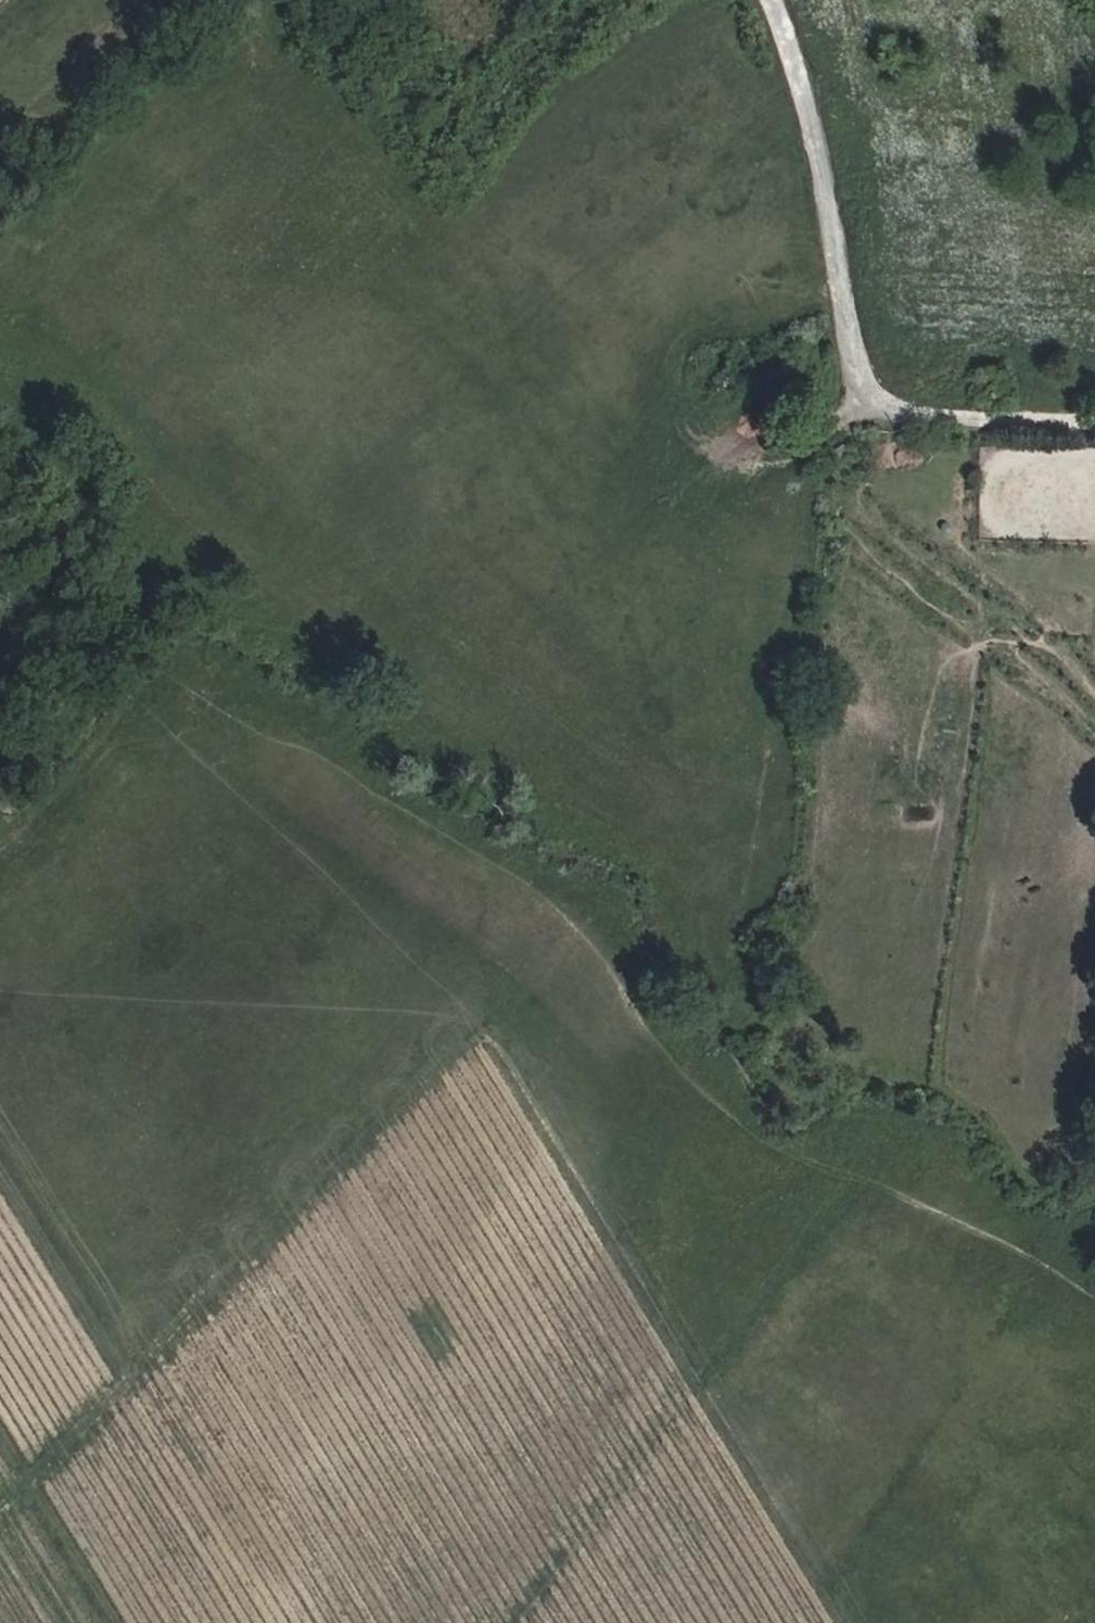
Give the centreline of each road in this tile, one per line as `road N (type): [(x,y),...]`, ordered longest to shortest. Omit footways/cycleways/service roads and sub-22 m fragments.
road 1 (residential): [(778,0),(802,47),(847,274),(884,386),(1094,421)]

